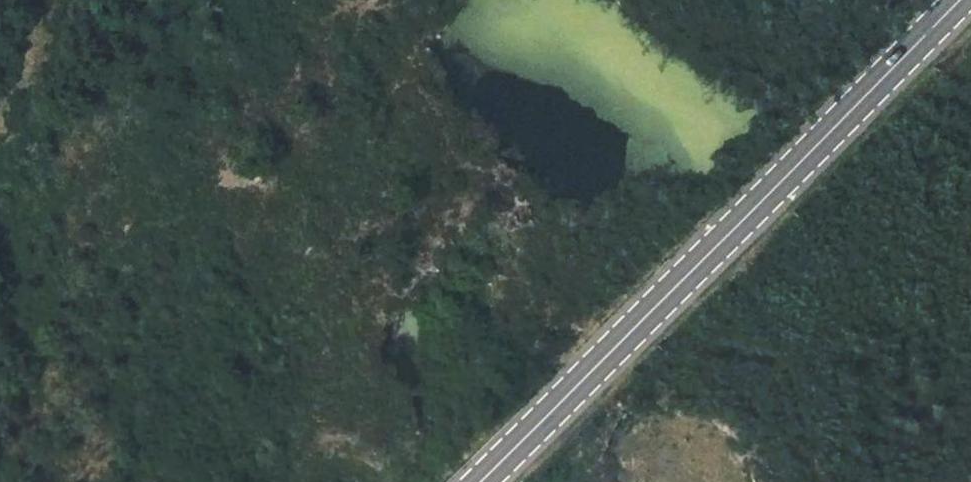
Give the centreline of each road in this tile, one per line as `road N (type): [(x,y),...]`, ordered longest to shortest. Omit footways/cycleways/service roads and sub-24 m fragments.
road 1 (primary): [(477,481),(951,0)]

